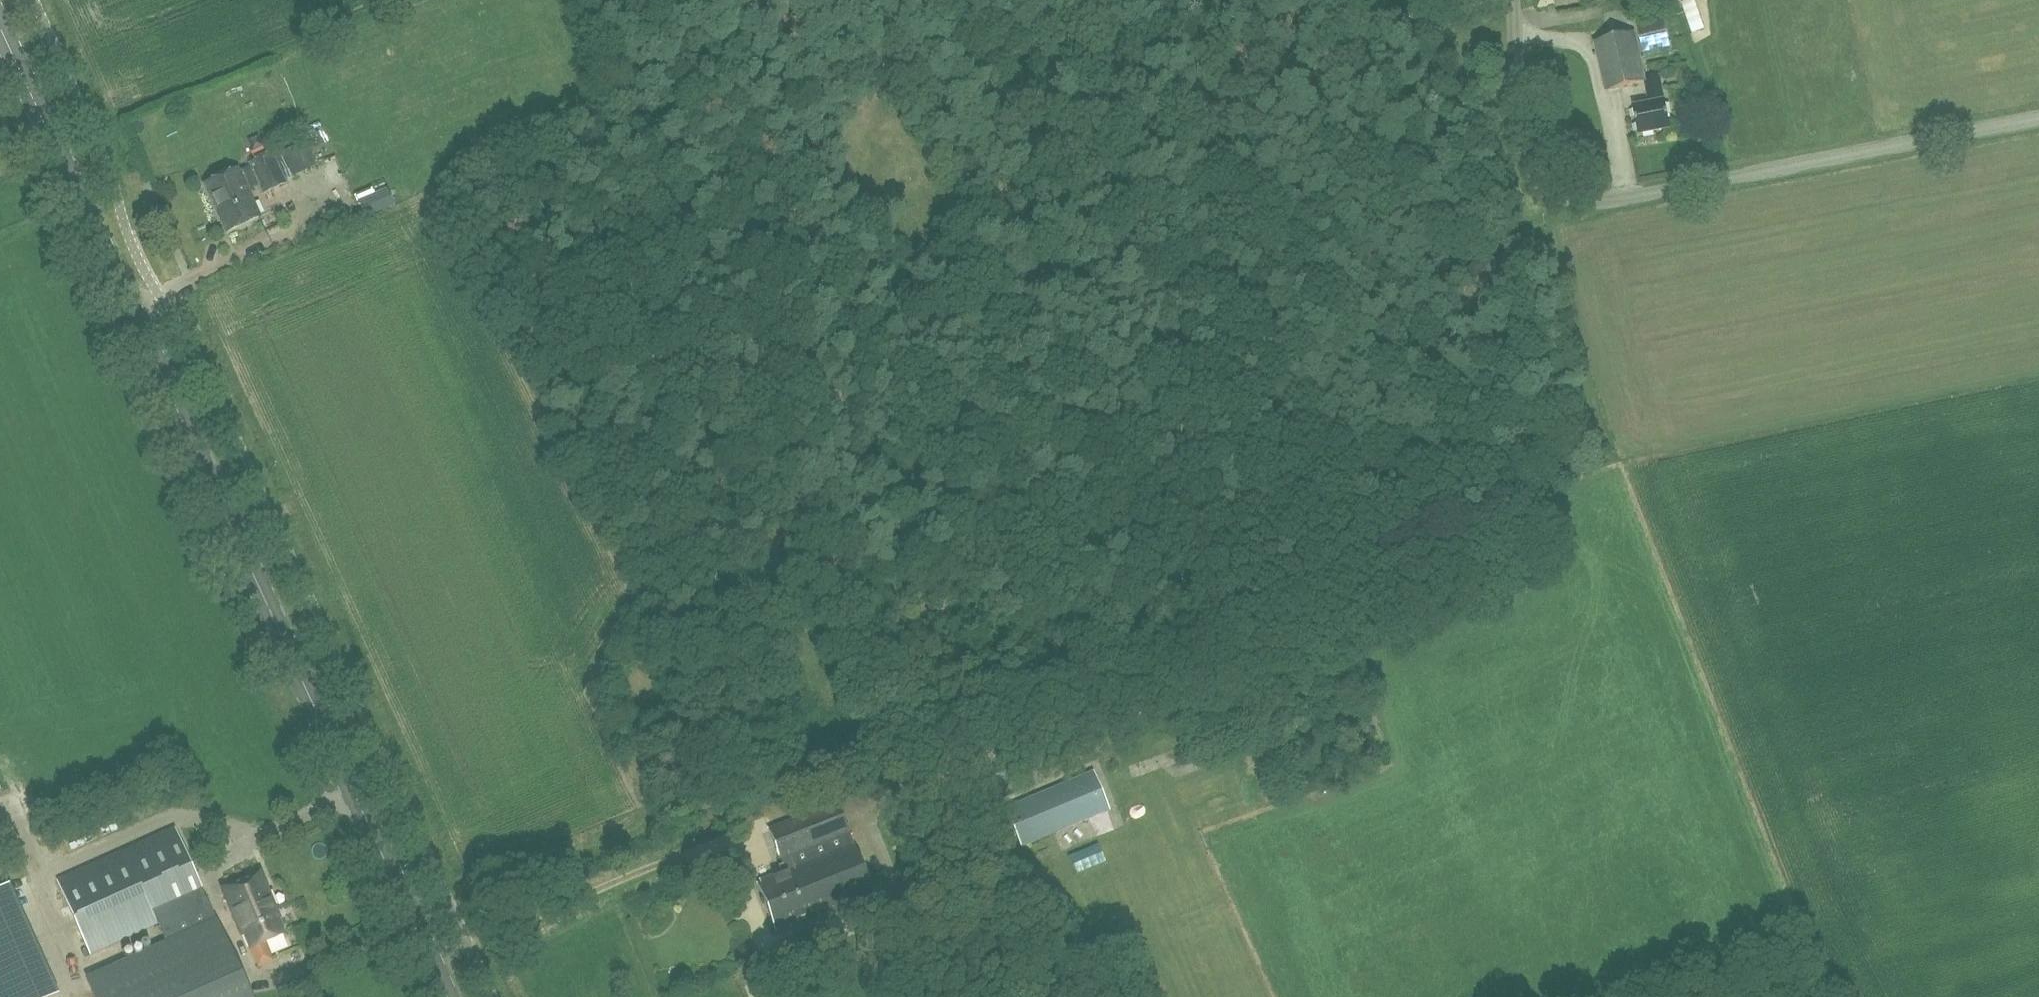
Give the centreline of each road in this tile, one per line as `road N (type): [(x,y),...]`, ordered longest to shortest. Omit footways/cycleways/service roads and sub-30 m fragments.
road 1 (secondary): [(446,996),(0,28)]
road 2 (track): [(1547,187),(1533,228),(1582,392),(1545,431),(1540,532),(1088,711),(1089,733)]
road 3 (unclassified): [(2038,118),(1612,200),(1569,197),(1535,176),(1522,150),(1513,0)]

